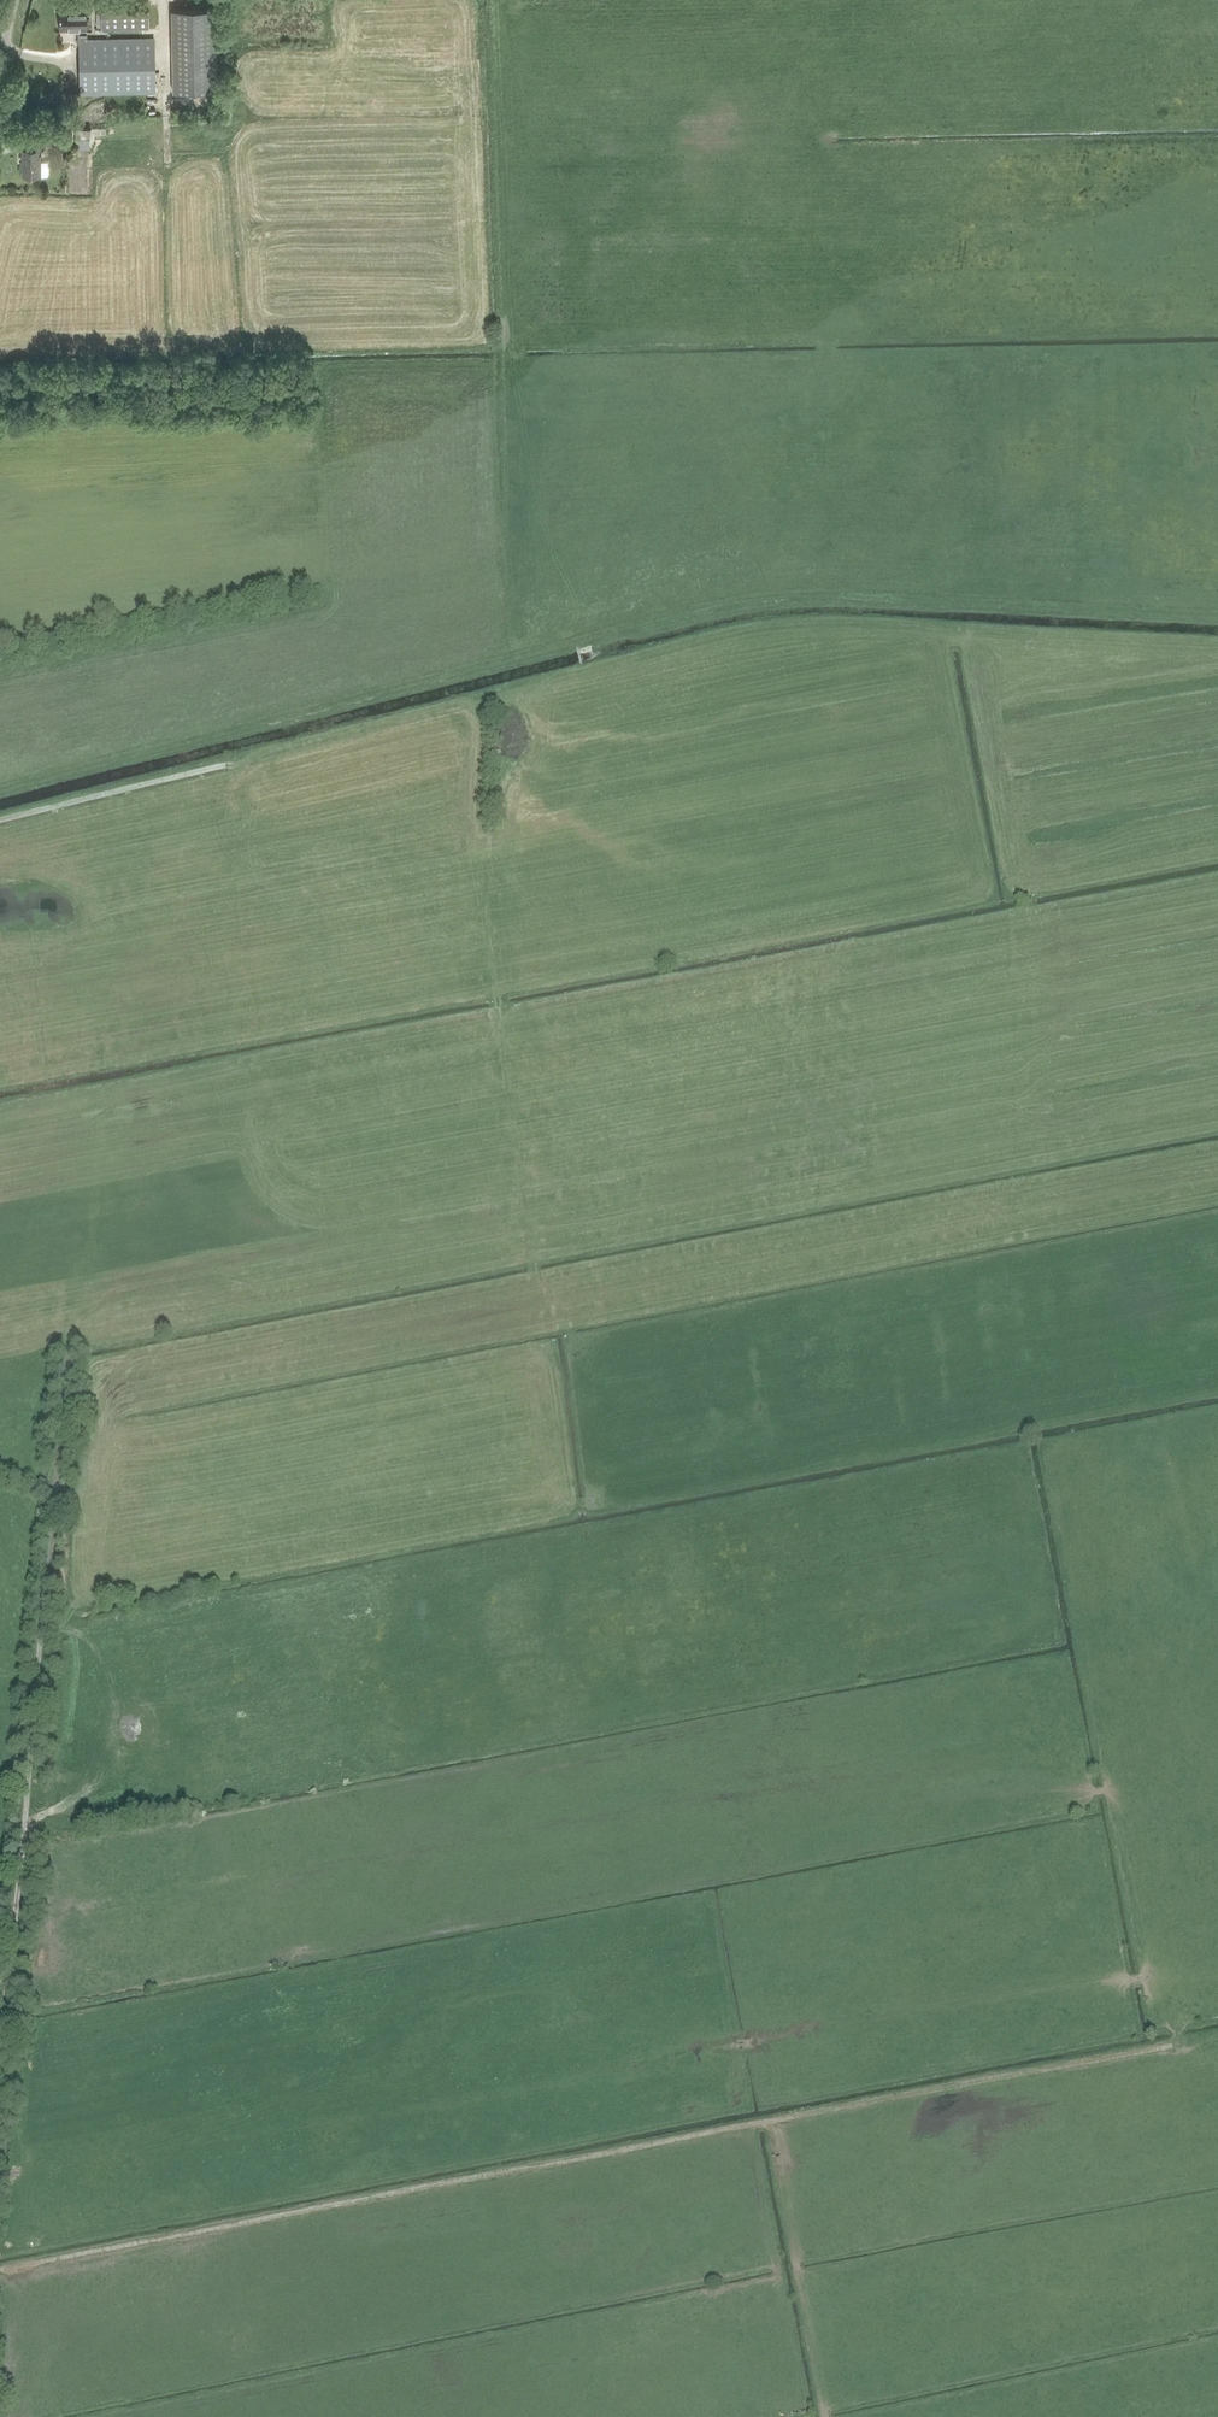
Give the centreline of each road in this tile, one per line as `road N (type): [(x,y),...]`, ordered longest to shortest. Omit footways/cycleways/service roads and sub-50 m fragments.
road 1 (track): [(1217,616),(901,596),(768,599),(0,789)]
road 2 (track): [(0,2270),(1174,2047),(1176,2024)]
road 3 (unclassified): [(0,2033),(41,1650)]
road 4 (track): [(41,1650),(67,1360)]
road 5 (track): [(222,766),(0,817)]

